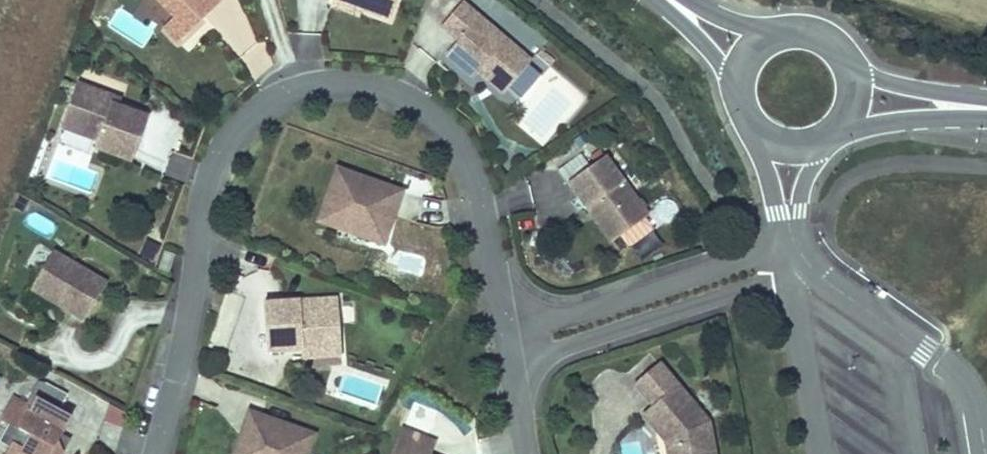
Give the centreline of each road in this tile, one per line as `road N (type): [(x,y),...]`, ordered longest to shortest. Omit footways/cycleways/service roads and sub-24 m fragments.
road 1 (residential): [(504,336),(474,185),(441,123),(406,95),(362,82),(285,90),(226,134),(203,181),(186,330),(153,453)]
road 2 (residential): [(789,243),(504,336)]
road 3 (residential): [(510,366),(793,268)]
road 4 (secondary): [(837,129),(986,113)]
road 5 (secondary): [(986,105),(871,78),(844,63)]
road 6 (secondary): [(736,92),(741,115),(776,146),(800,148),(837,129)]
road 7 (secondary): [(790,33),(722,24),(674,0)]
road 8 (secondary): [(658,0),(701,41),(736,92)]

